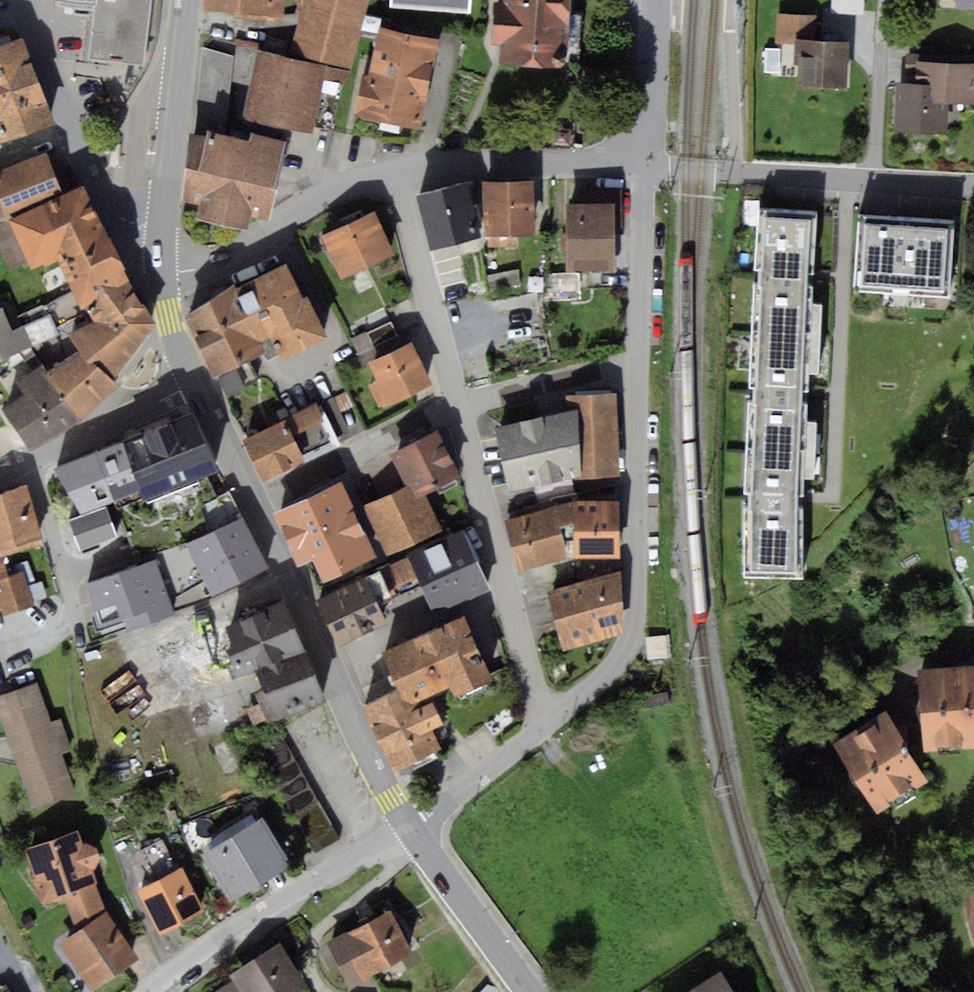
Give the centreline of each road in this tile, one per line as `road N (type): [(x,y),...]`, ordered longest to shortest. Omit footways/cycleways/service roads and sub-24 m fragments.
road 1 (residential): [(544,726),(618,663),(633,635),(639,366)]
road 2 (primary): [(252,500),(412,828)]
road 3 (residential): [(544,726),(458,406)]
road 4 (residential): [(645,168),(973,187)]
road 5 (residential): [(161,254),(108,206),(18,0)]
road 6 (residential): [(159,991),(389,842)]
road 7 (primary): [(187,0),(161,254)]
road 8 (residential): [(161,254),(219,264),(332,193),(392,175)]
road 9 (residential): [(392,175),(504,161),(645,168)]
road 10 (residential): [(458,406),(392,175)]
road 11 (residential): [(252,500),(458,406)]
road 12 (primary): [(412,828),(530,991)]
road 13 (residential): [(30,459),(84,650)]
road 14 (residential): [(639,366),(645,168)]
road 15 (residential): [(389,842),(391,870),(313,940),(307,963),(320,991)]
road 16 (residential): [(458,406),(639,366)]
road 17 (residential): [(194,381),(30,459)]
road 18 (residential): [(645,168),(656,0)]
road 19 (residential): [(412,828),(544,726)]
road 20 (primary): [(194,381),(252,500)]
road 21 (primary): [(161,254),(169,315),(194,381)]

